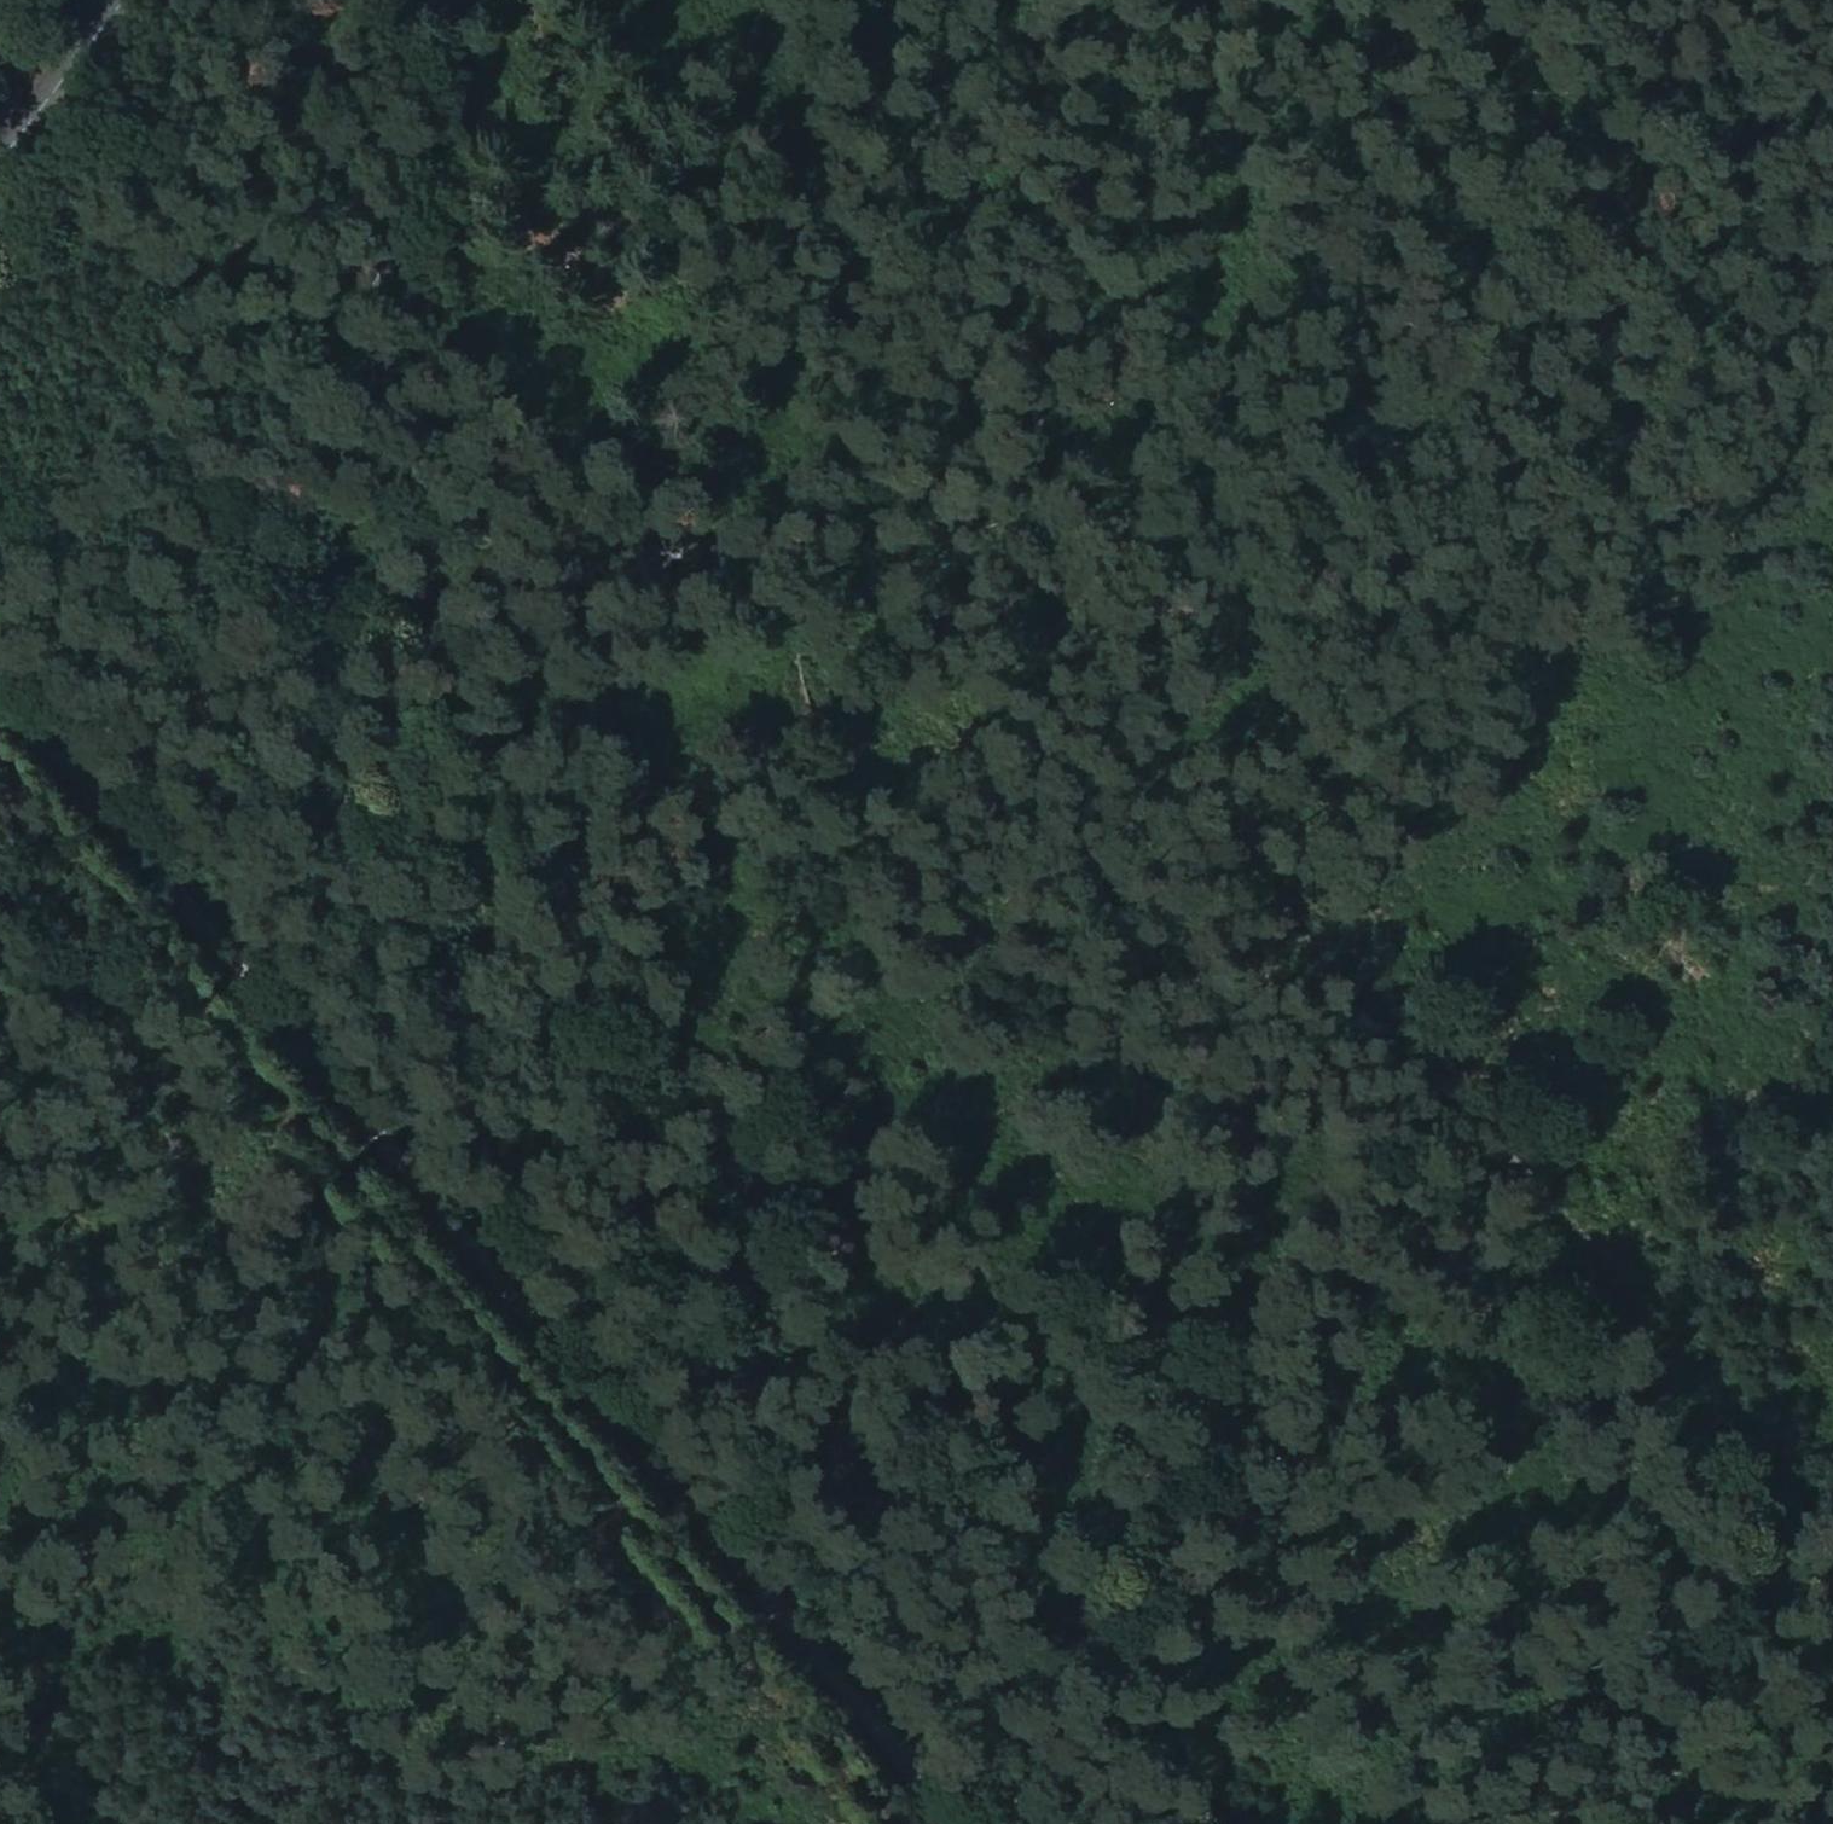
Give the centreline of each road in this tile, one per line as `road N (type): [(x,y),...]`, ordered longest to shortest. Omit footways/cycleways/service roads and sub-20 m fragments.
road 1 (unclassified): [(944,1823),(0,705)]
road 2 (tertiary): [(114,0),(0,152)]

